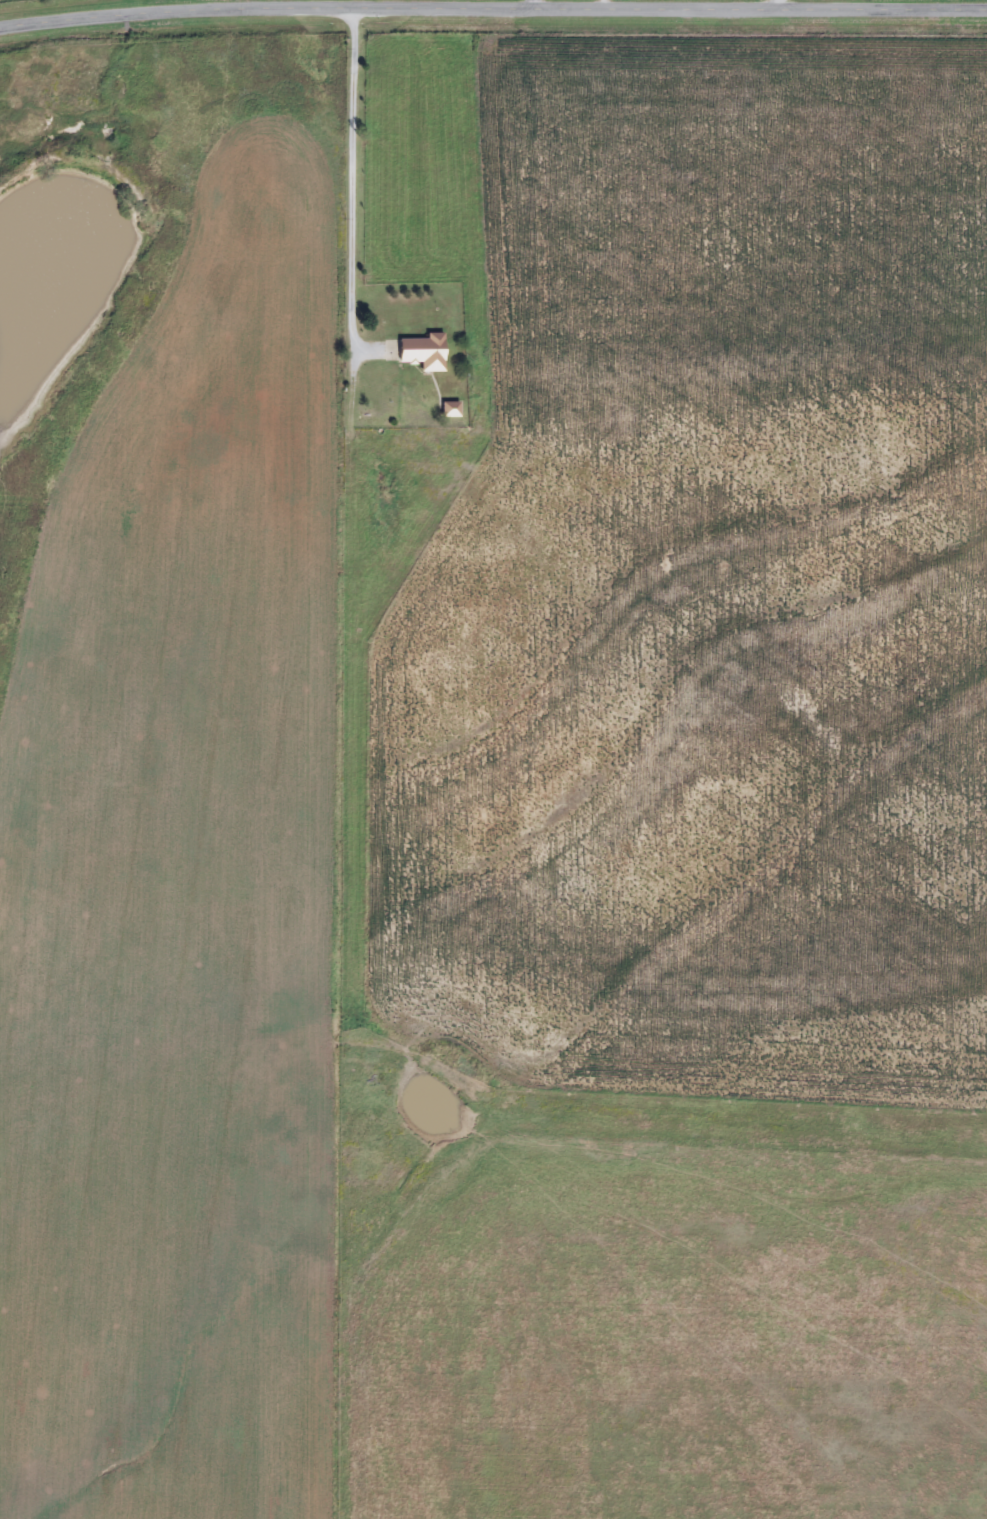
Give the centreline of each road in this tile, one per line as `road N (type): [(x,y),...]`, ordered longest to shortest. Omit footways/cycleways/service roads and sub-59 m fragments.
road 1 (tertiary): [(0,29),(201,9),(986,11)]

